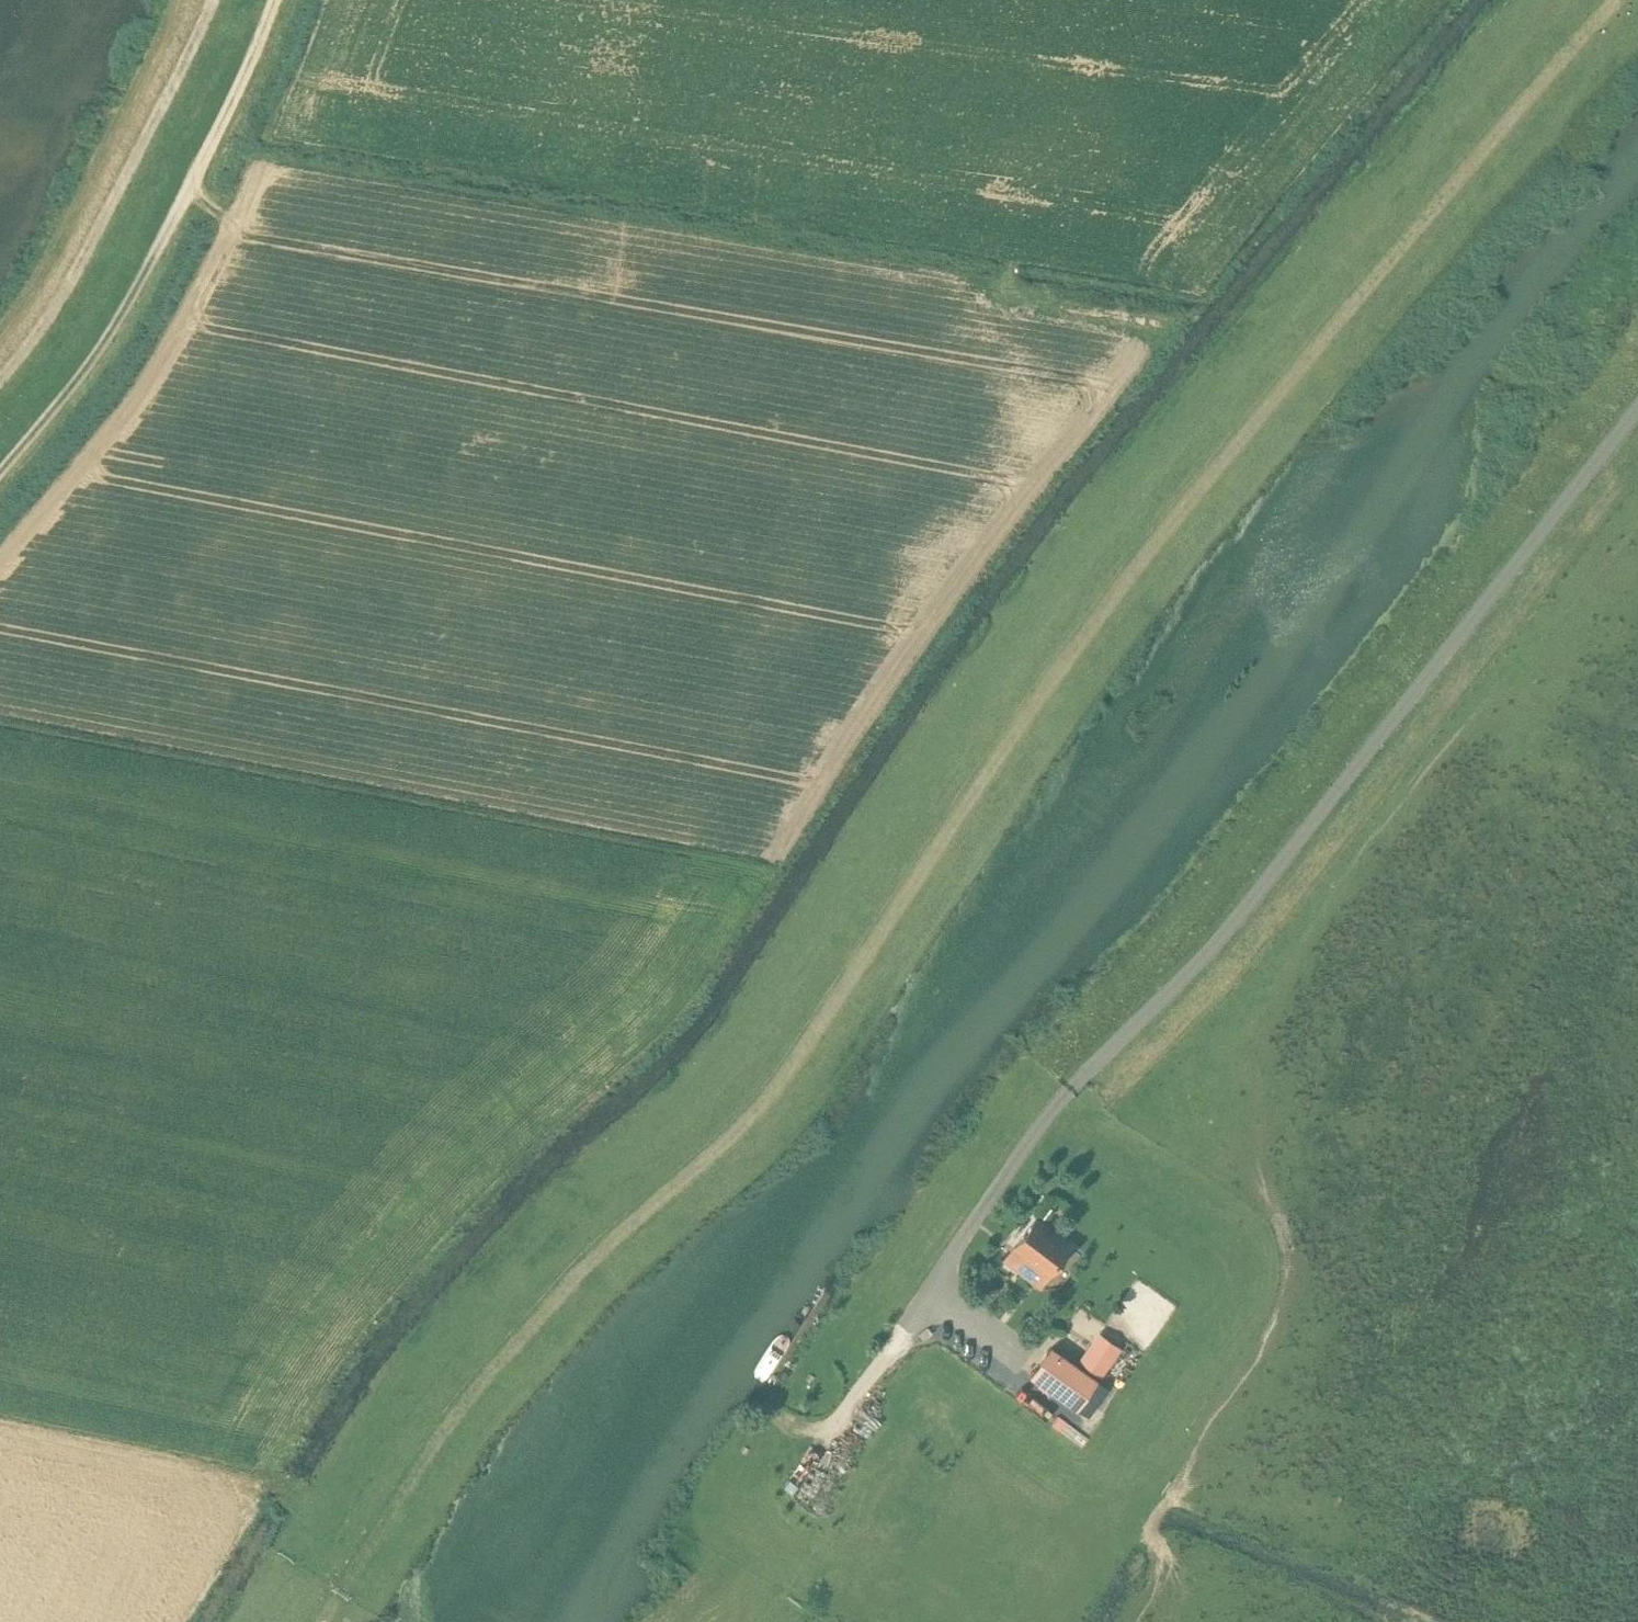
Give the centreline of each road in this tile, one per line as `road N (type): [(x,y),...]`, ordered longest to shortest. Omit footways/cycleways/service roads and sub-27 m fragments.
road 1 (residential): [(999,1334),(932,1289),(1059,1104),(1637,402)]
road 2 (track): [(834,1441),(866,1380),(932,1289)]

